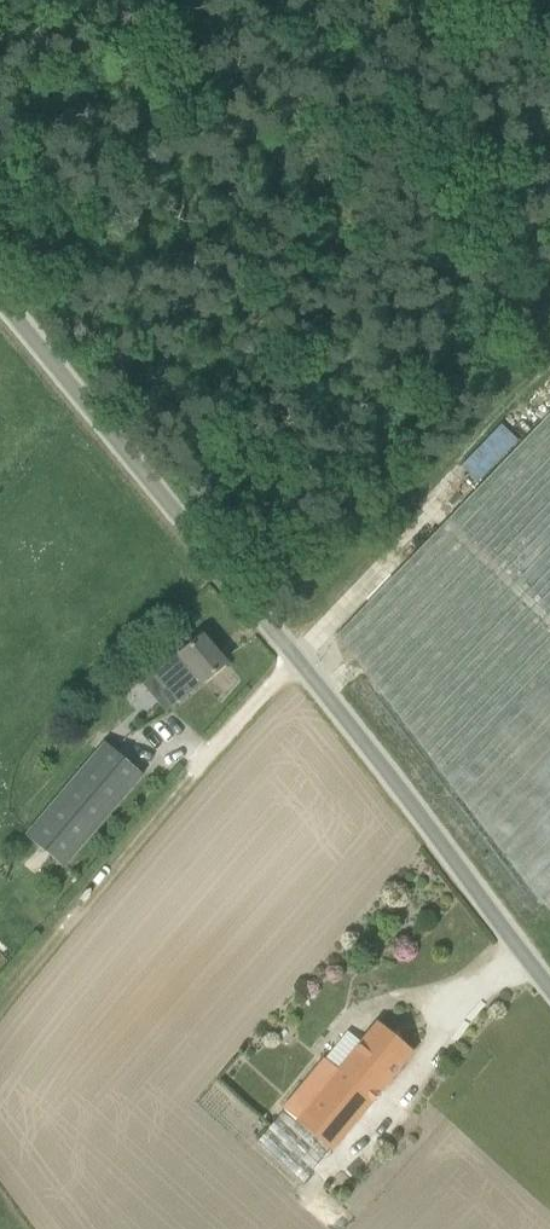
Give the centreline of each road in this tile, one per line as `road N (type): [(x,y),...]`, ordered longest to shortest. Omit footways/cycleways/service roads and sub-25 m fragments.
road 1 (unclassified): [(549,990),(300,664),(0,297)]
road 2 (track): [(300,664),(198,763),(0,1002)]
road 3 (track): [(282,641),(549,347)]

